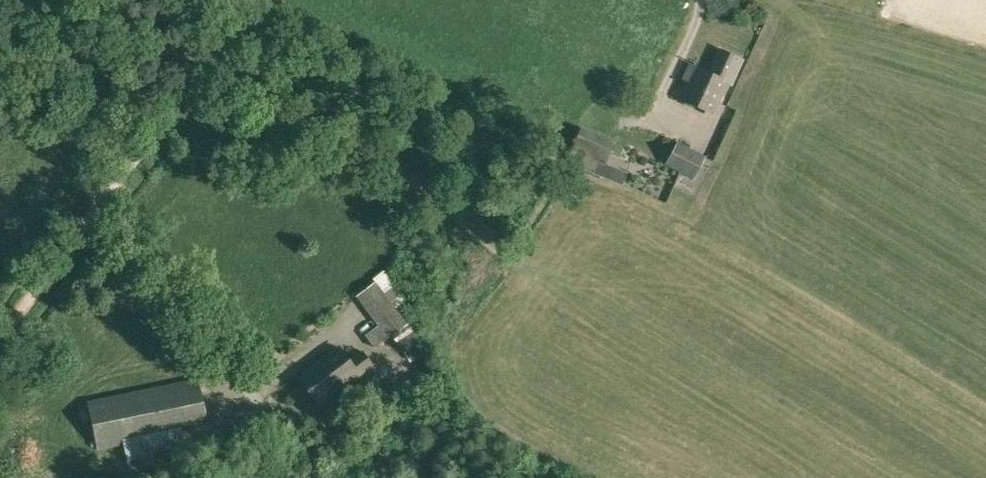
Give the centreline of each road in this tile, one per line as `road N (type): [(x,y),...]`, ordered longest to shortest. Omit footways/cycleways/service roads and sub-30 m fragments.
road 1 (track): [(598,308),(524,266),(371,145),(207,65),(150,49),(0,68)]
road 2 (track): [(0,337),(254,0)]

